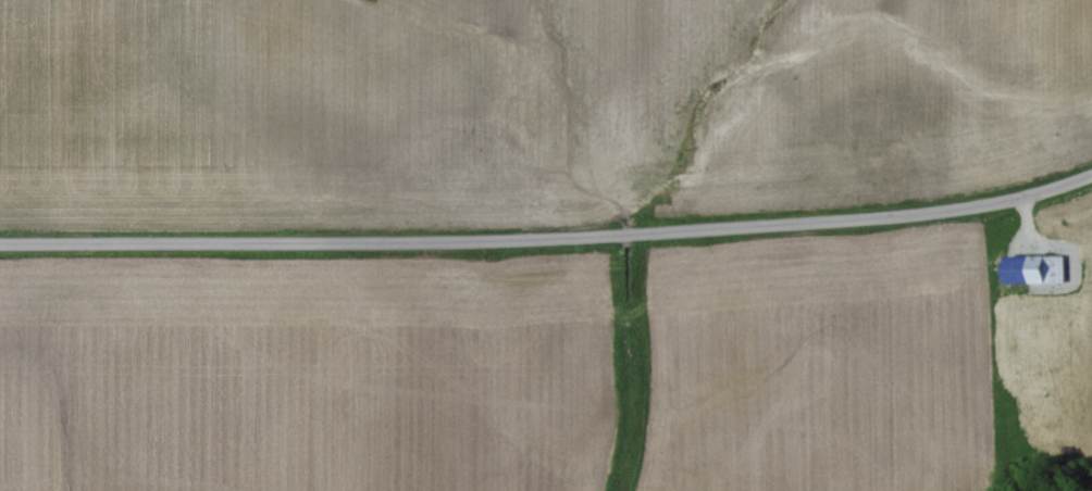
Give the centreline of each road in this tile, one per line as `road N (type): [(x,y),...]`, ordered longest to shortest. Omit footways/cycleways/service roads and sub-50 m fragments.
road 1 (residential): [(0,244),(715,239),(1033,193),(1091,172)]

